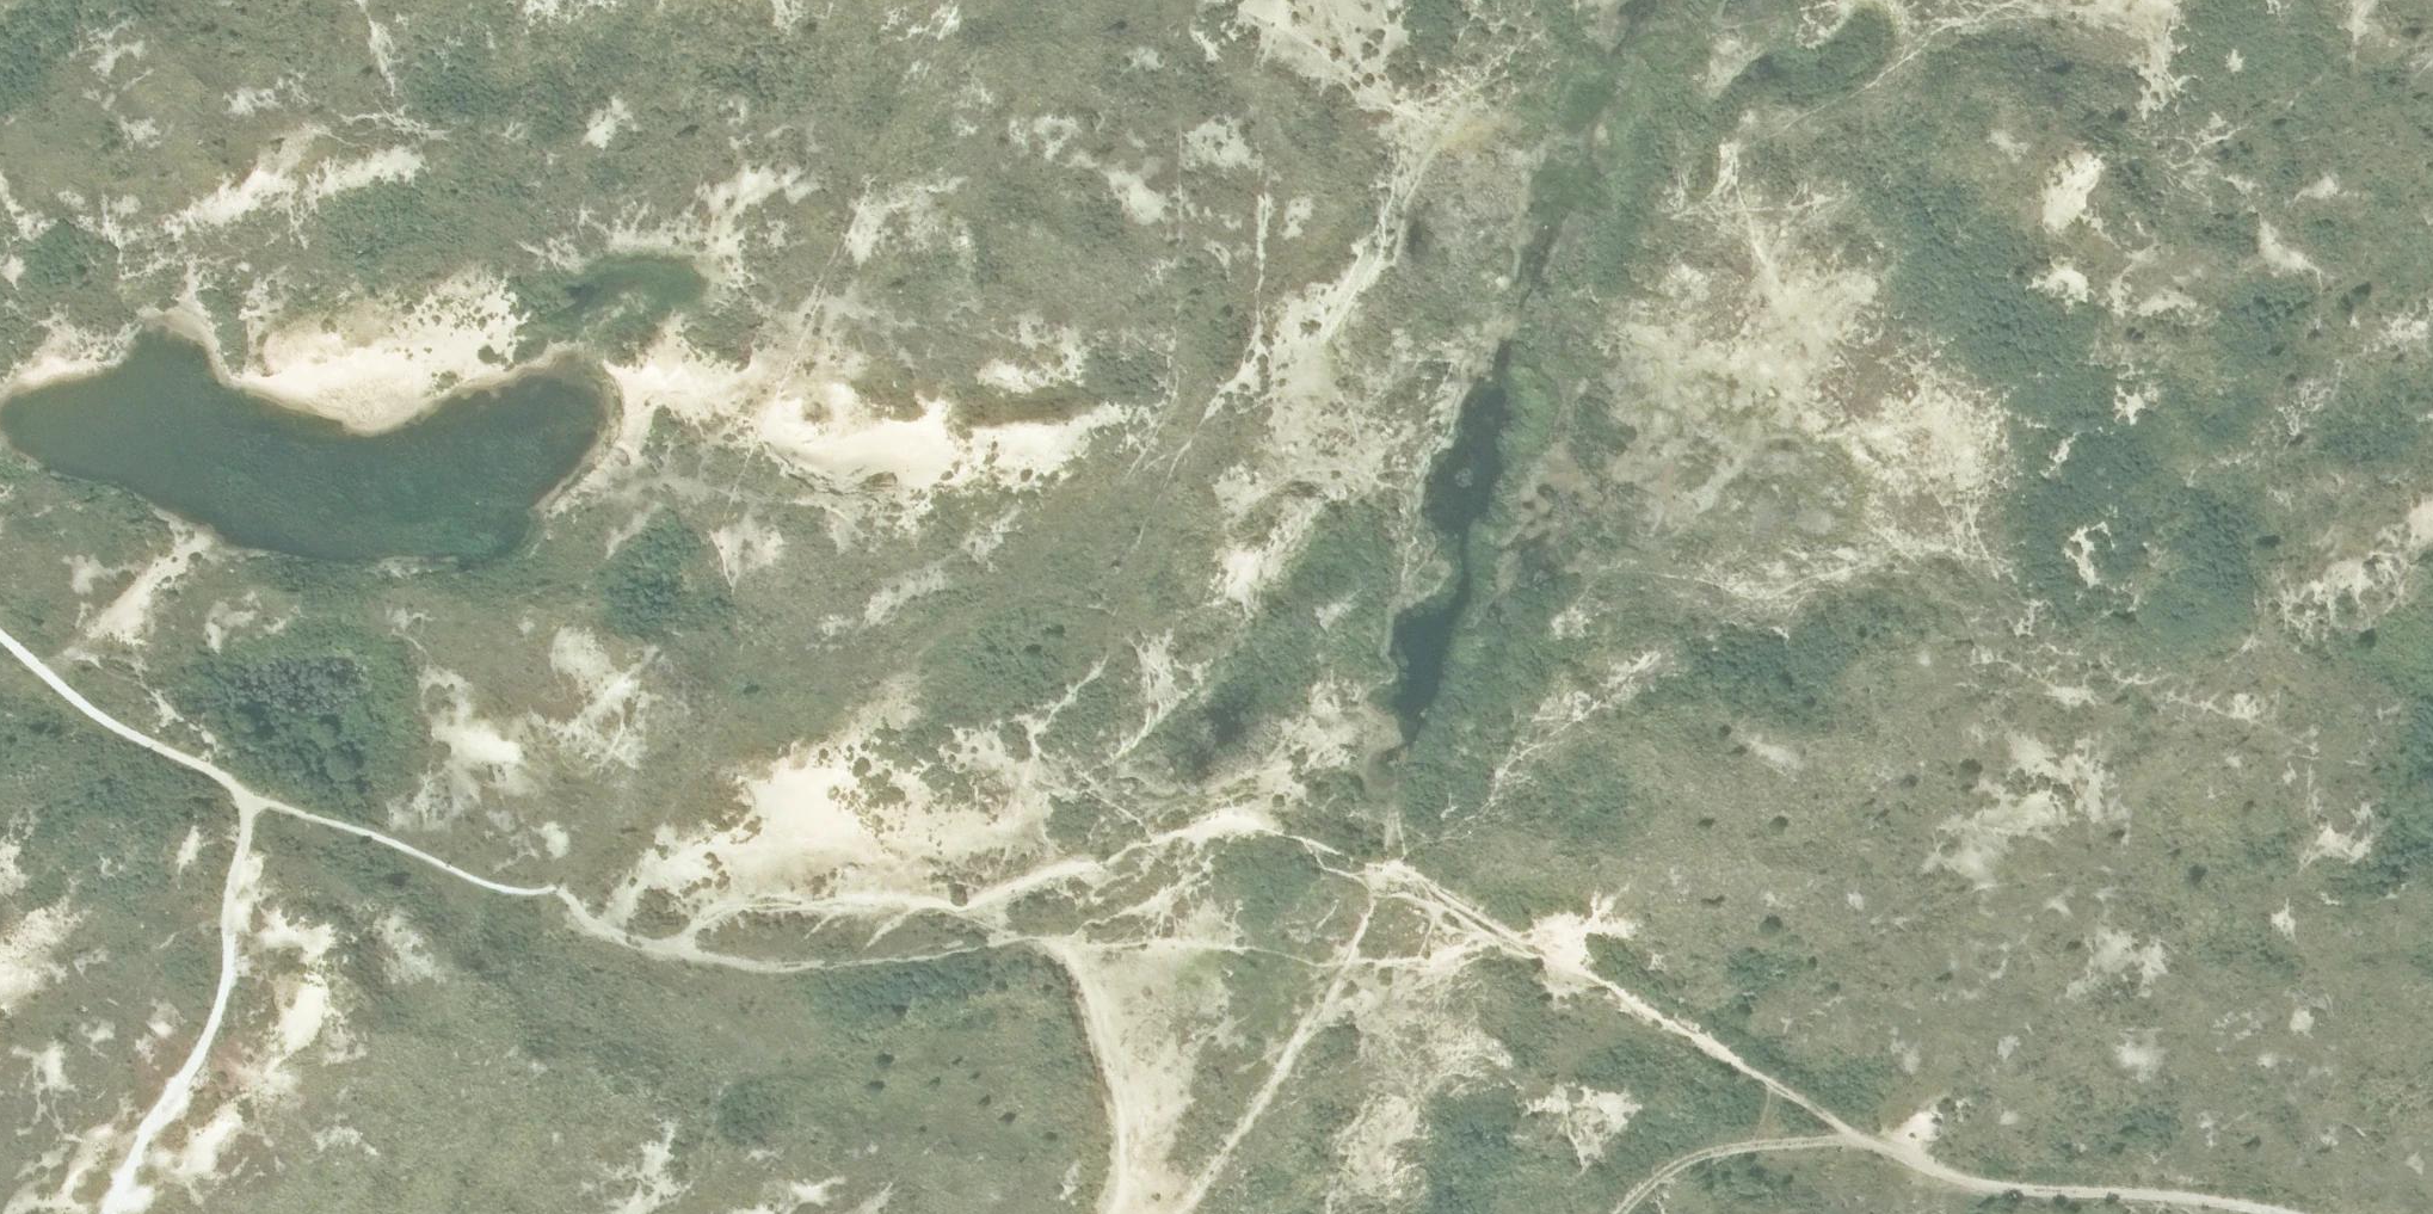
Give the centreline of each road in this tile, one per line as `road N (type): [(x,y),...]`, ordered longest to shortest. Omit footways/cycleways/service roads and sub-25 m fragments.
road 1 (track): [(2285,1213),(1965,1180),(1858,1136)]
road 2 (track): [(254,799),(105,720),(0,636)]
road 3 (track): [(1620,1213),(1679,1162),(1715,1149),(1858,1136)]

